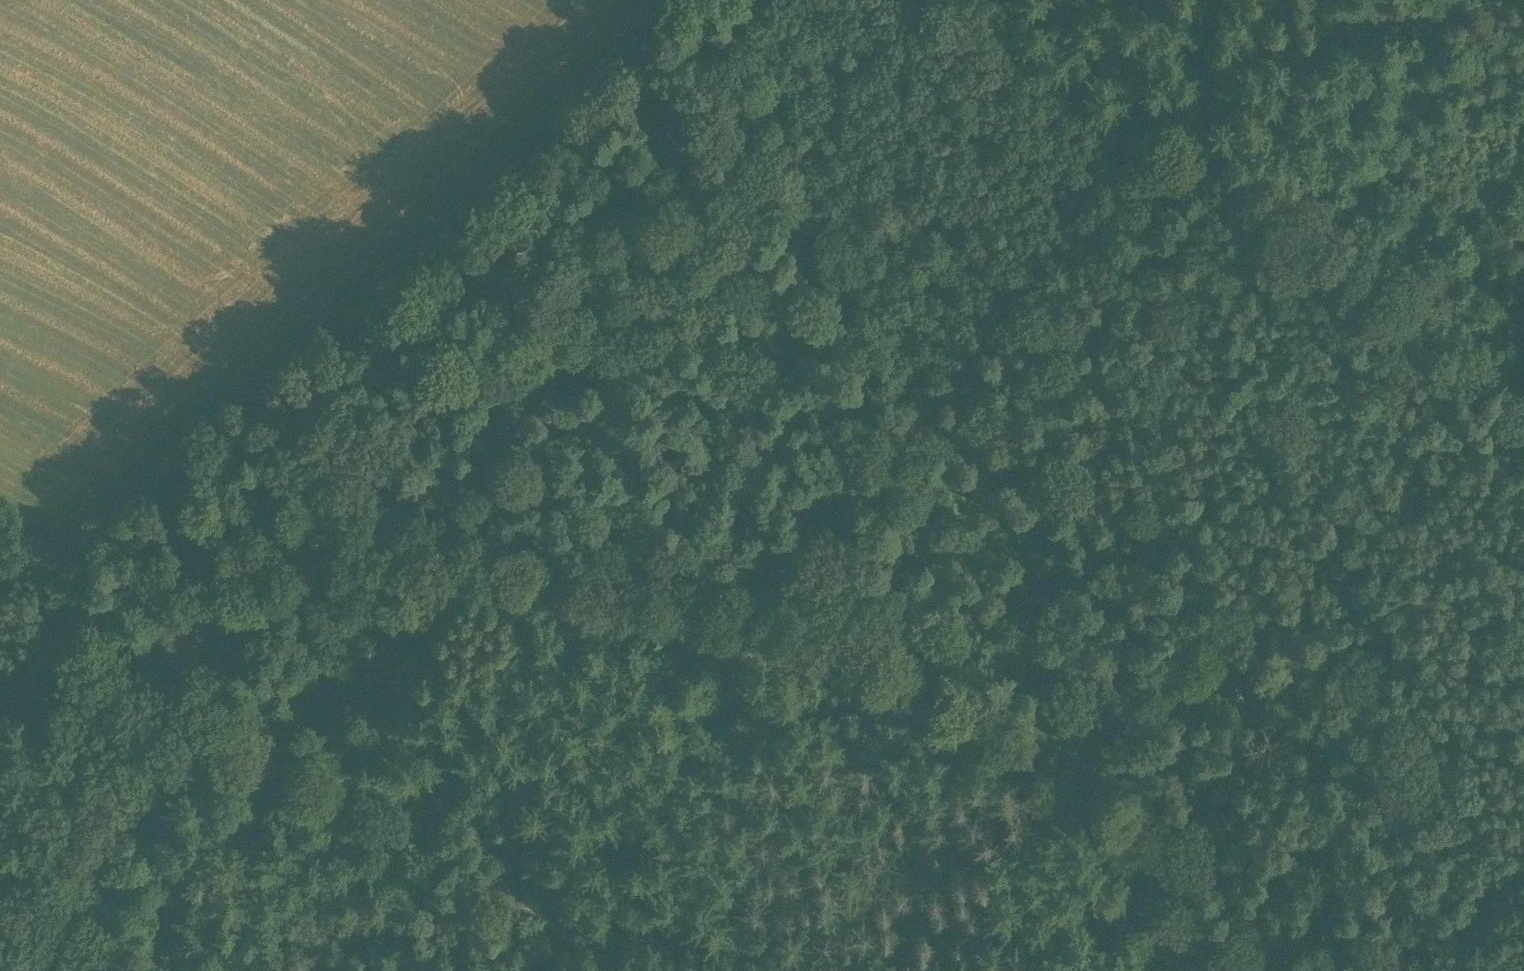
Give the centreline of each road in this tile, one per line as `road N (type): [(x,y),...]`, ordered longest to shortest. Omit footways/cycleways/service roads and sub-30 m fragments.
road 1 (track): [(120,732),(40,879),(11,970)]

